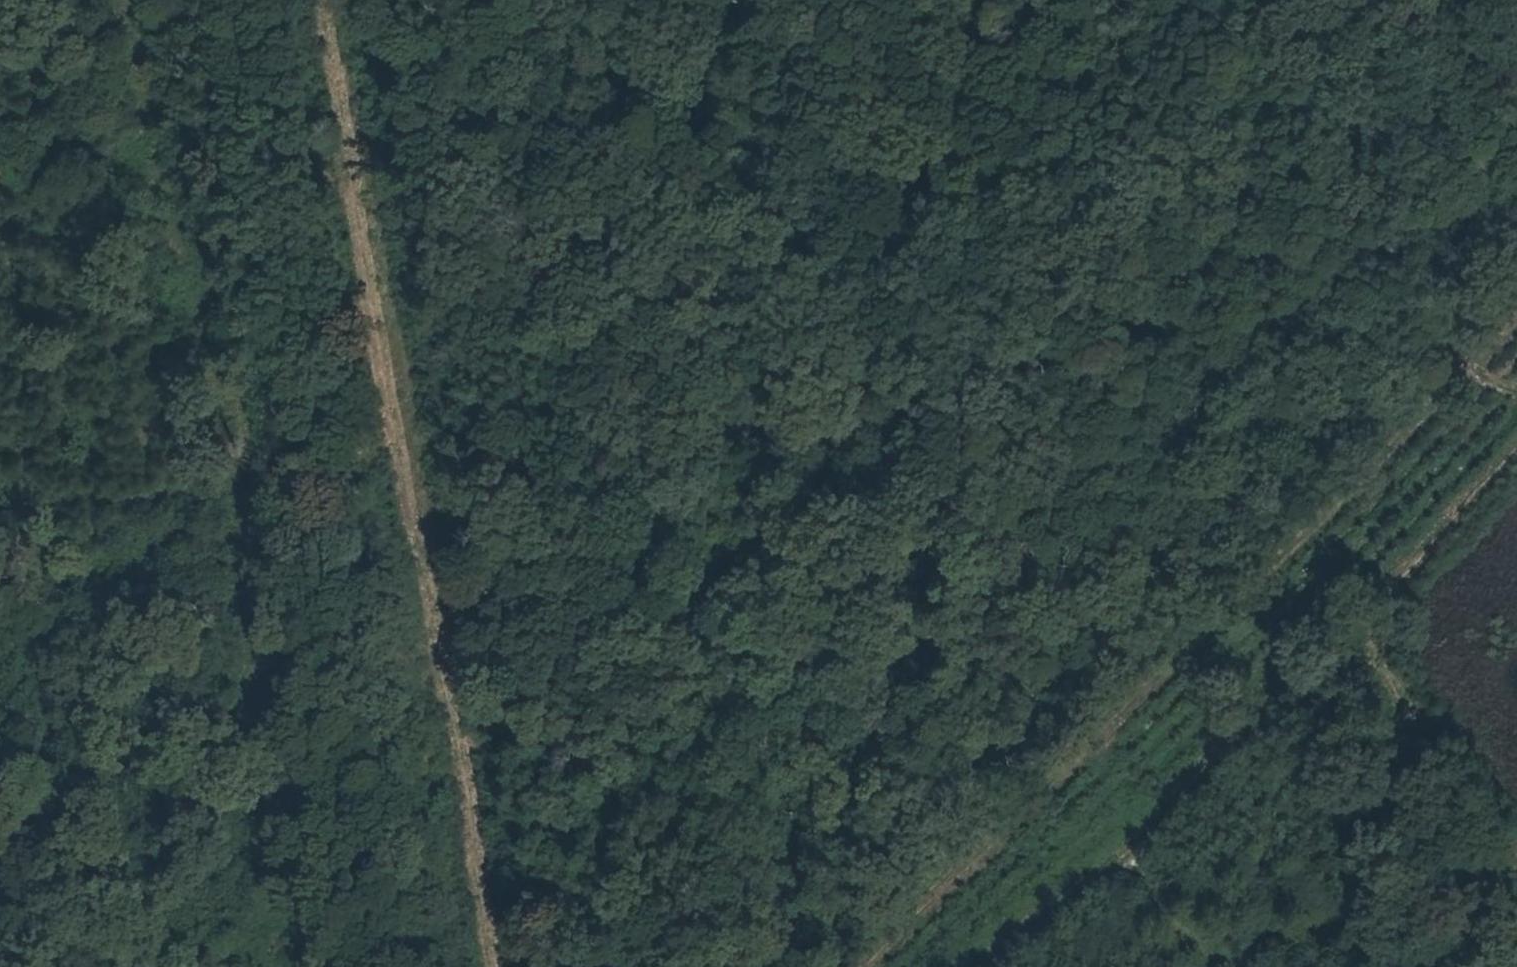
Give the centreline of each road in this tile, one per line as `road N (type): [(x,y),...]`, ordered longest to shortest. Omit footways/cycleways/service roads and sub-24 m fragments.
road 1 (track): [(1516,329),(865,966)]

